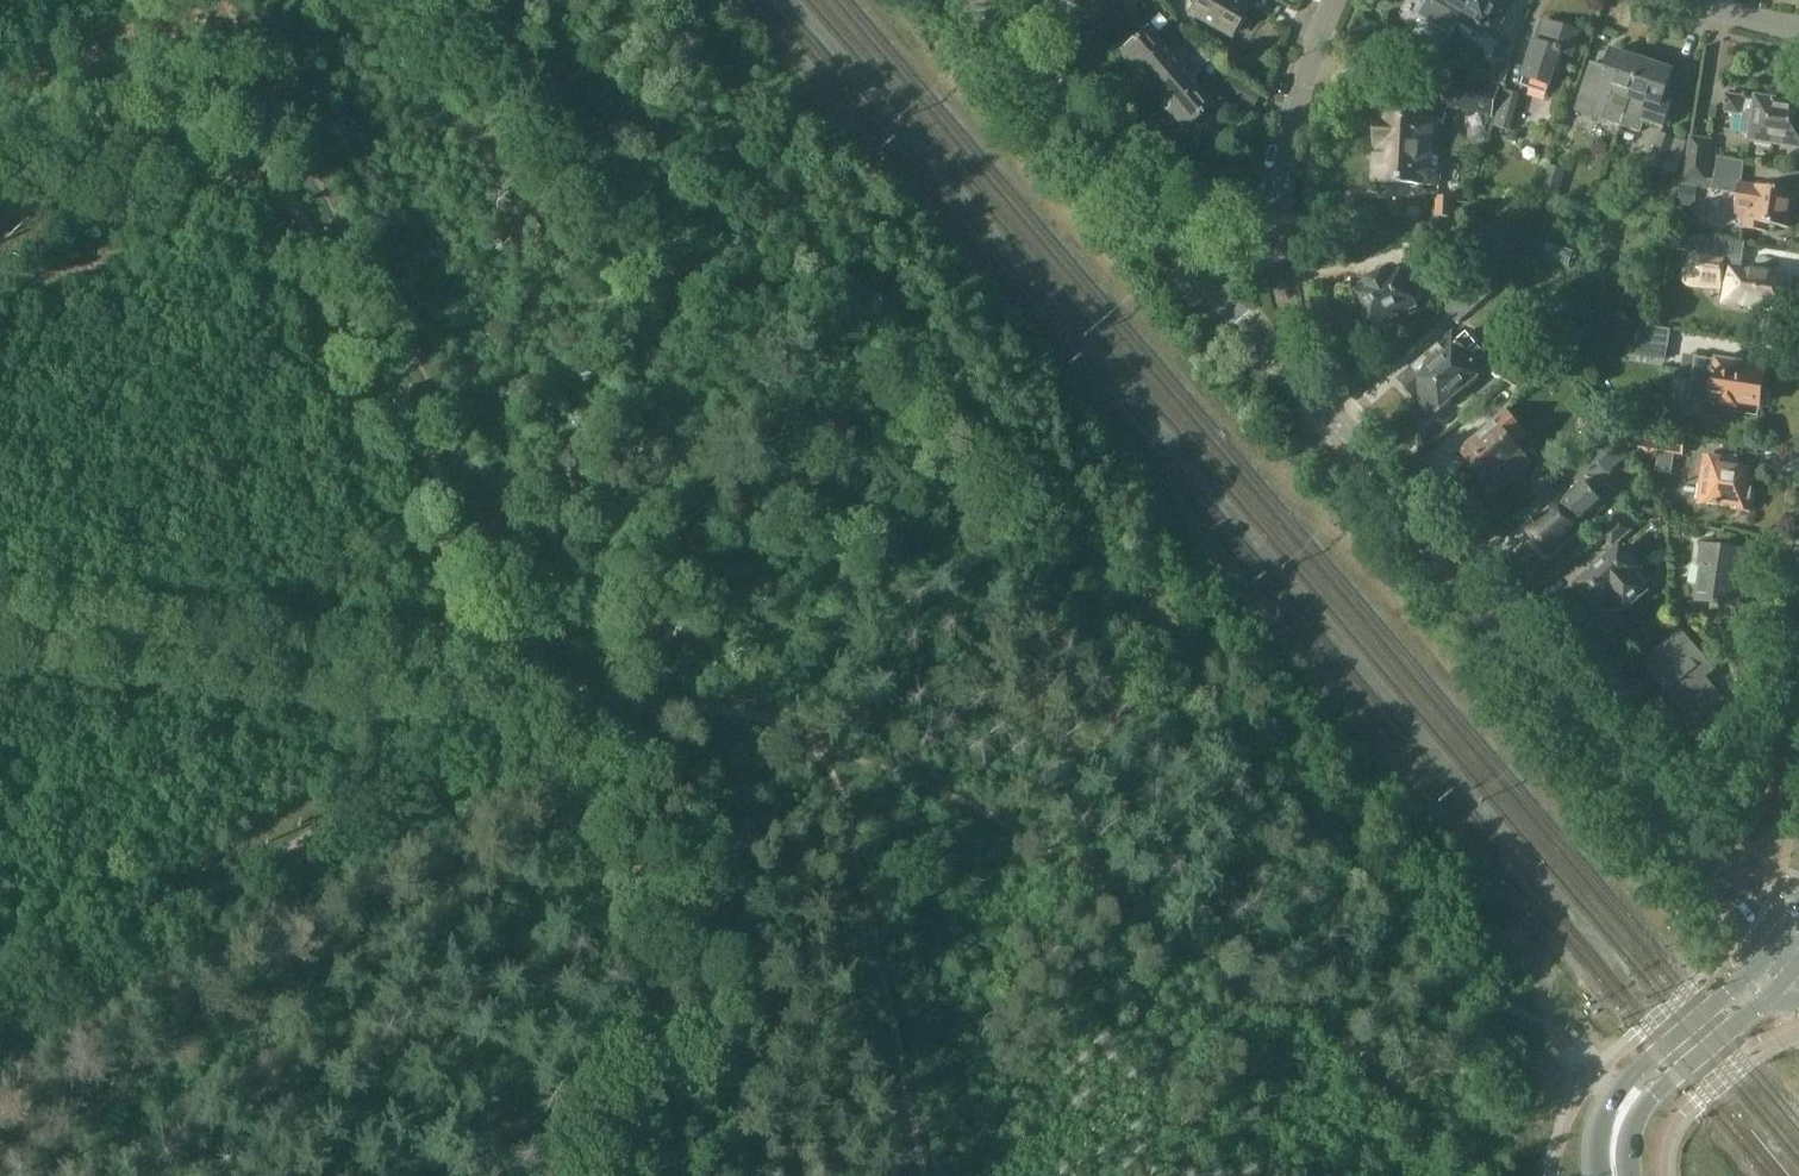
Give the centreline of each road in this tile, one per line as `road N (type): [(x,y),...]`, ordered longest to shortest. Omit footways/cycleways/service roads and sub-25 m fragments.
road 1 (track): [(733,174),(1301,793),(1402,913),(1440,973),(1481,998),(1563,1027)]
road 2 (tertiary): [(1205,262),(1781,939)]
road 3 (track): [(235,84),(552,683)]
road 4 (track): [(552,683),(0,996)]
road 5 (track): [(552,683),(0,614)]
road 6 (track): [(829,721),(924,1175)]
road 7 (tertiary): [(979,0),(1205,262)]
road 8 (secondary): [(1781,939),(1606,1109),(1595,1175)]
road 9 (secondary): [(1631,1175),(1628,1154),(1642,1107),(1798,964)]
road 10 (track): [(0,217),(235,84)]
road 11 (residential): [(1280,230),(1297,106),(1334,0)]
road 12 (track): [(785,716),(552,683)]

